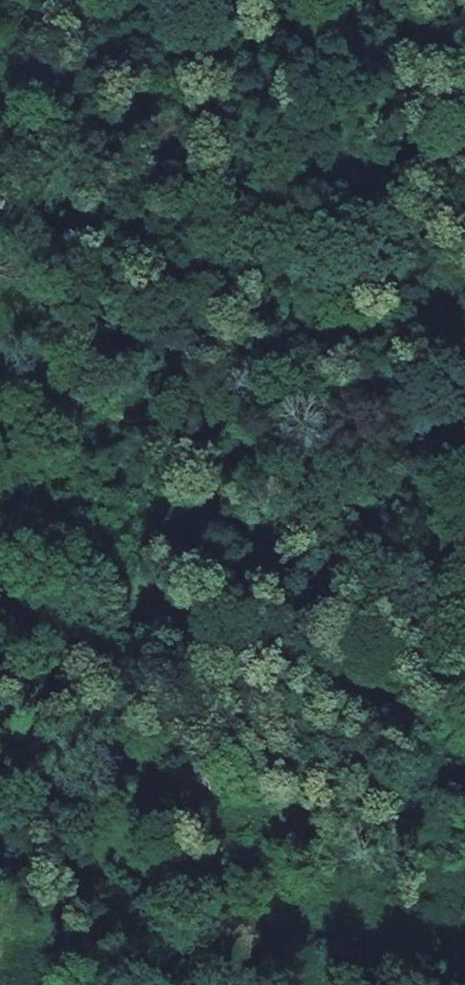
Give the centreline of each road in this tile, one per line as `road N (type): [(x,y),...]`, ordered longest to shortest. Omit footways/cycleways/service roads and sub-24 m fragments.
road 1 (track): [(94,0),(455,984)]
road 2 (track): [(0,425),(464,691)]
road 3 (track): [(105,984),(0,661)]

